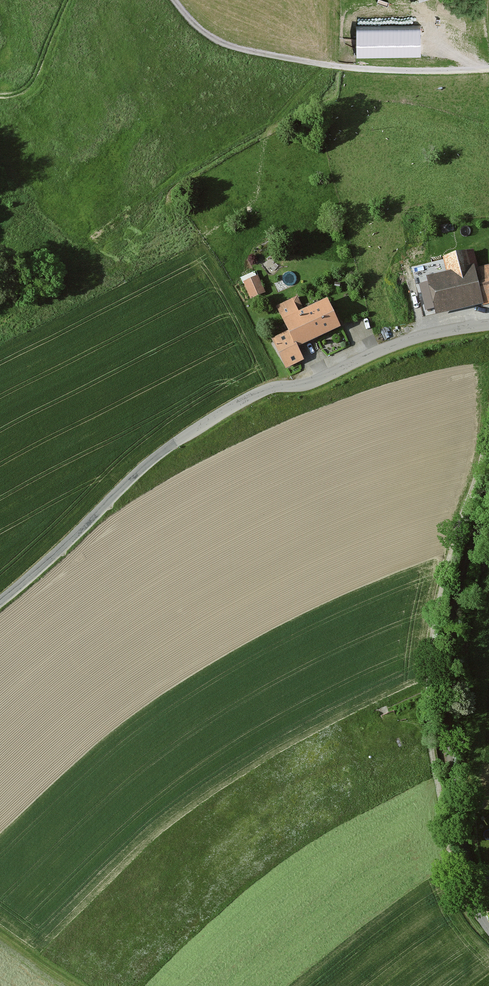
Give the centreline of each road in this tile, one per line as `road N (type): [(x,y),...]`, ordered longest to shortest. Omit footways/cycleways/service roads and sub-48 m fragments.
road 1 (unclassified): [(488,324),(412,339),(310,384),(246,399),(153,458),(0,601)]
road 2 (track): [(488,422),(444,581),(429,676),(430,735),(452,869),(468,910),(487,929)]

